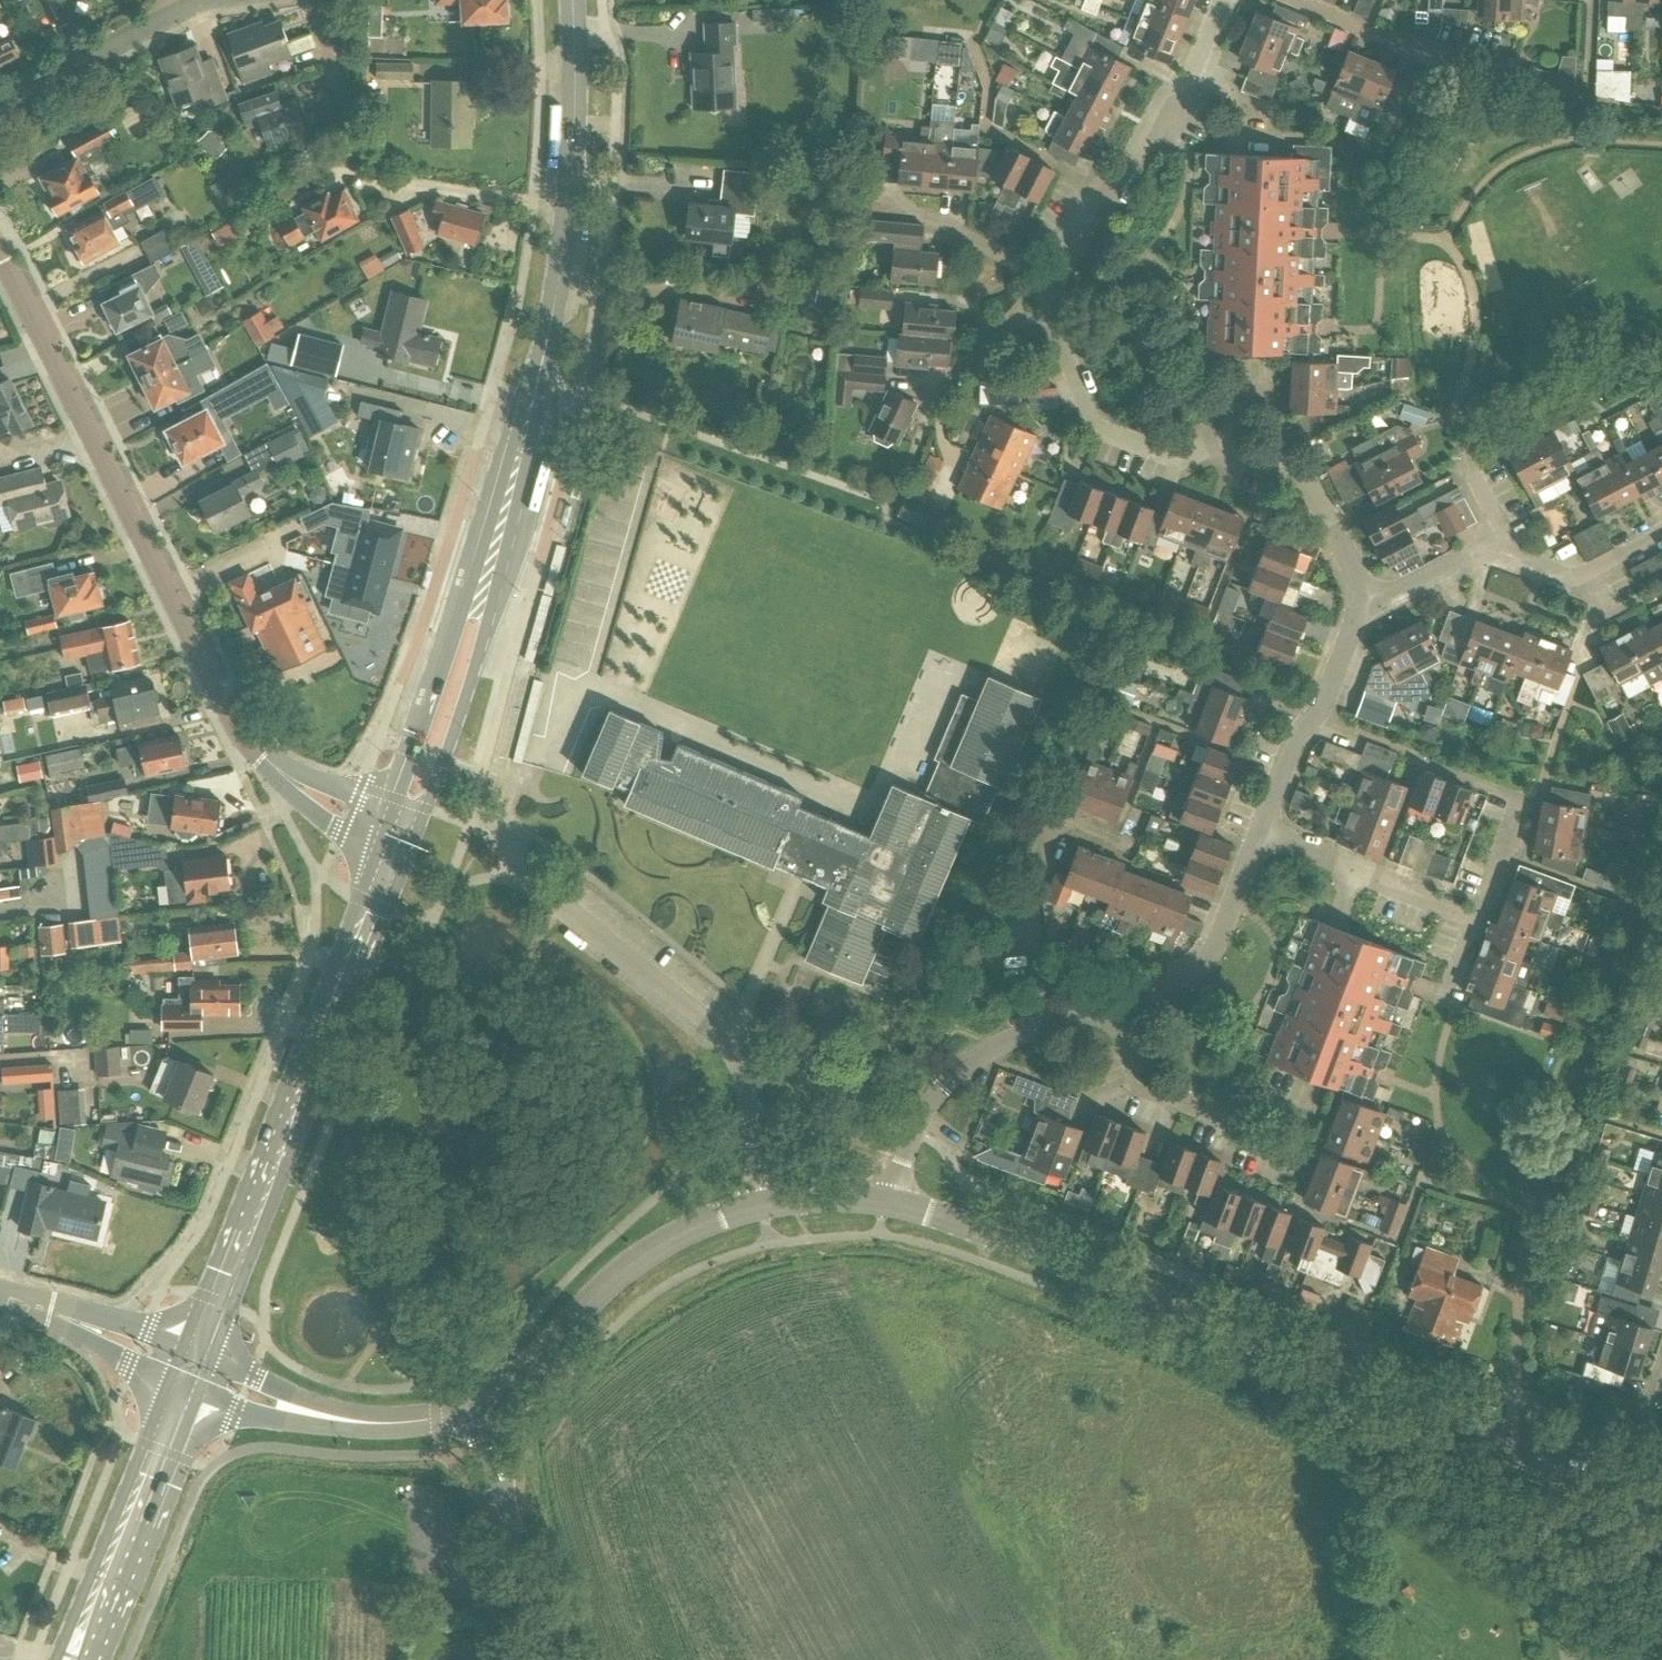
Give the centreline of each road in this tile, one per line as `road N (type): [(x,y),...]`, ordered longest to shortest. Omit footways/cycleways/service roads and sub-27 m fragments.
road 1 (secondary): [(396,831),(544,354),(568,200),(572,0)]
road 2 (residential): [(396,831),(280,771),(234,722),(0,257)]
road 3 (secondary): [(1521,1437),(948,1217),(886,1200)]
road 4 (secondary): [(195,1352),(396,831)]
road 5 (residential): [(1371,602),(1307,485),(1205,447),(1175,458),(1104,428),(1089,411),(1059,324)]
road 6 (residential): [(768,1202),(740,1065),(725,1042),(566,906)]
road 7 (secondary): [(768,1202),(647,1252),(511,1382),(471,1407)]
road 8 (residential): [(1055,1021),(1028,903),(1059,817),(1155,853)]
road 9 (secondary): [(181,1384),(146,1437),(53,1659)]
road 10 (secondary): [(93,1659),(176,1449),(181,1384)]
road 11 (tertiary): [(550,1659),(471,1407)]
road 12 (residential): [(1264,834),(1299,737),(1329,721),(1371,602)]
road 13 (residential): [(886,1200),(914,1130),(942,1087),(1003,1040),(1055,1021)]
road 14 (residential): [(1293,1149),(1143,1091),(1120,1001)]
road 15 (residential): [(1053,279),(1095,207),(1165,127),(1189,79)]
road 16 (residential): [(1120,1001),(1206,967),(1264,834)]
road 17 (residential): [(1479,922),(1264,834)]
road 18 (residential): [(0,105),(177,8)]
road 19 (secondary): [(181,1384),(263,1417),(350,1429),(370,1423)]
road 20 (residential): [(1297,0),(1479,75)]
road 21 (secondary): [(370,1423),(195,1352)]
road 22 (residential): [(1053,279),(934,216),(882,211)]
road 23 (residential): [(933,395),(1003,322),(1059,324)]
road 24 (residential): [(1520,1281),(1513,1396),(1521,1437)]
road 25 (residential): [(195,1352),(75,1308),(50,1312)]
road 26 (residential): [(50,1312),(64,1330),(181,1384)]
road 27 (secondary): [(1661,1480),(1521,1437)]
road 28 (residential): [(1371,602),(1502,542)]
road 29 (unclassified): [(1661,1630),(1548,1549)]
road 30 (residential): [(1479,922),(1525,799)]

